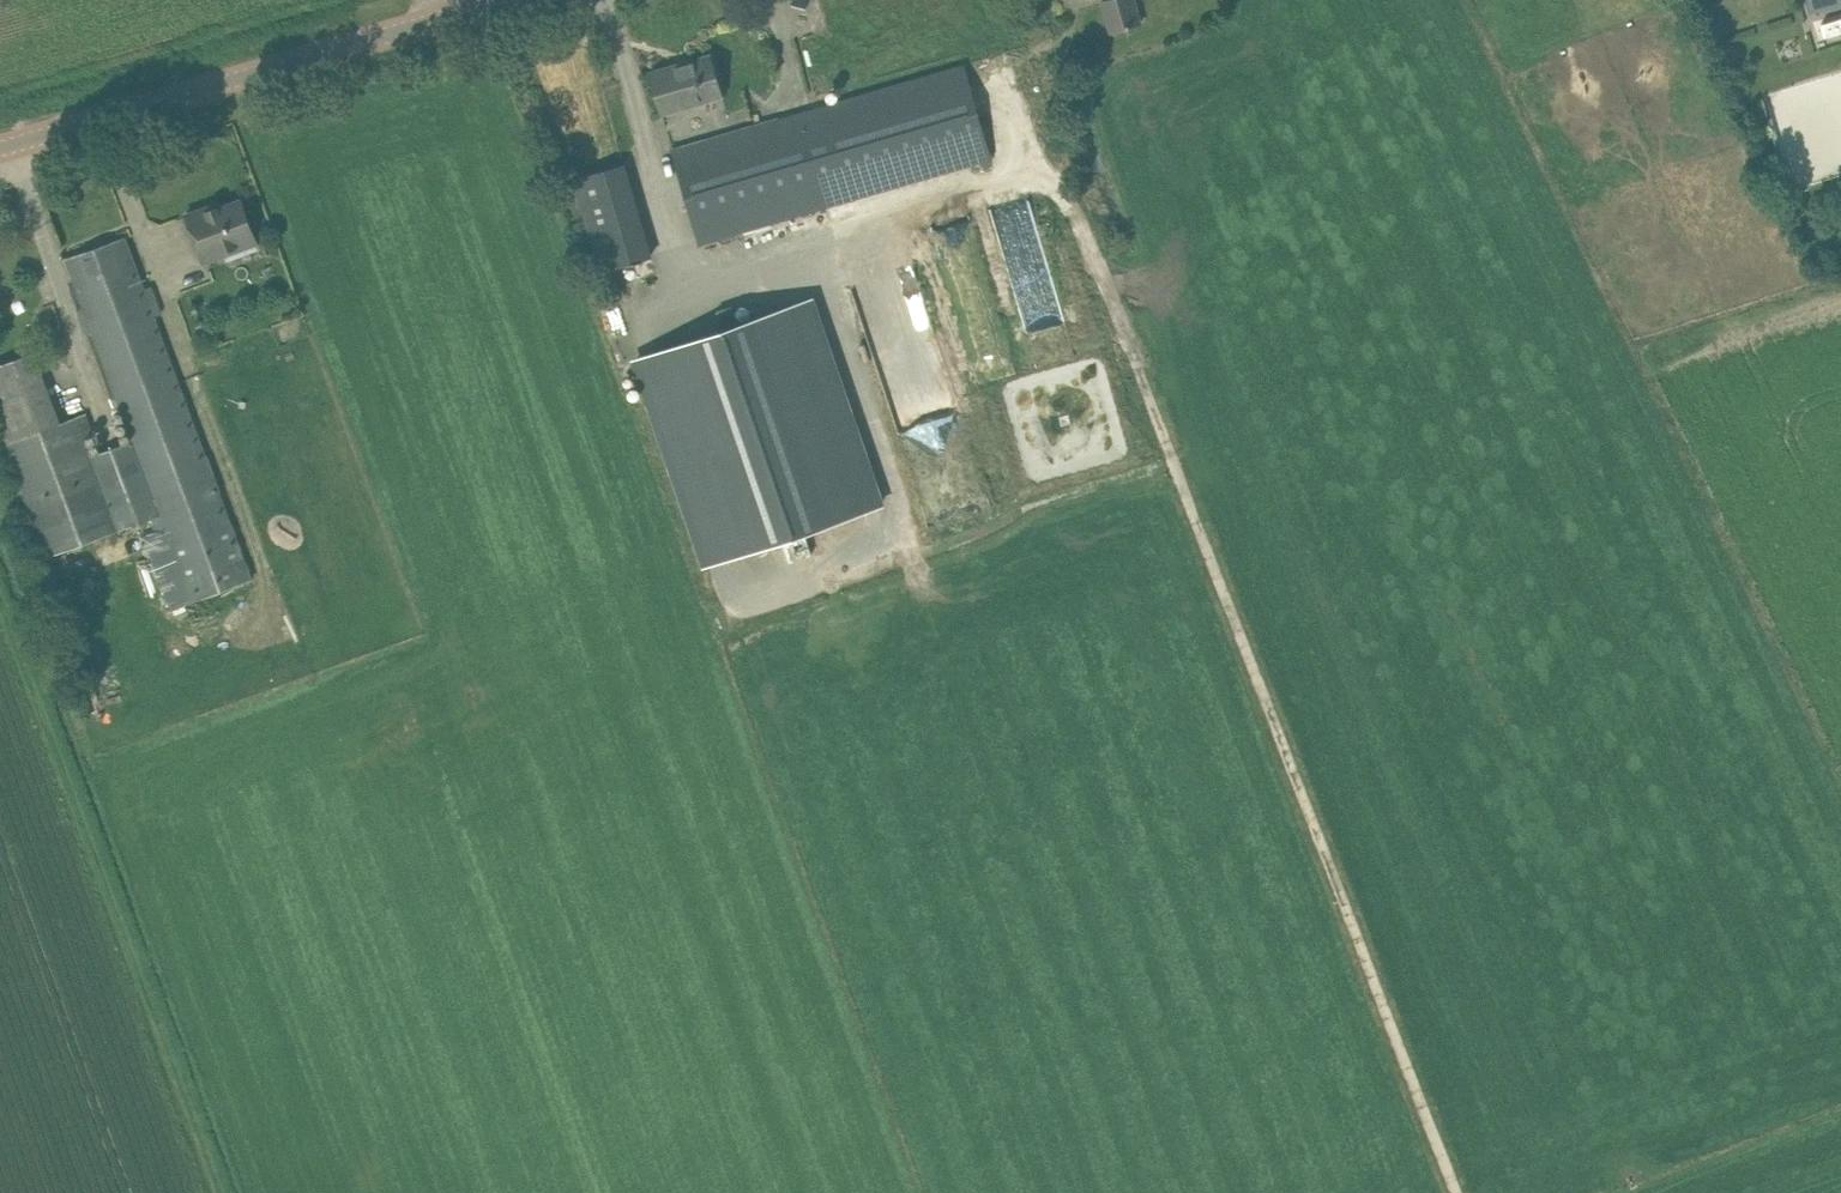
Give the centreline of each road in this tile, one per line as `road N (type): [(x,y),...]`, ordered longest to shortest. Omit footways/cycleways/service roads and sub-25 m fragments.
road 1 (tertiary): [(0,148),(502,0)]

